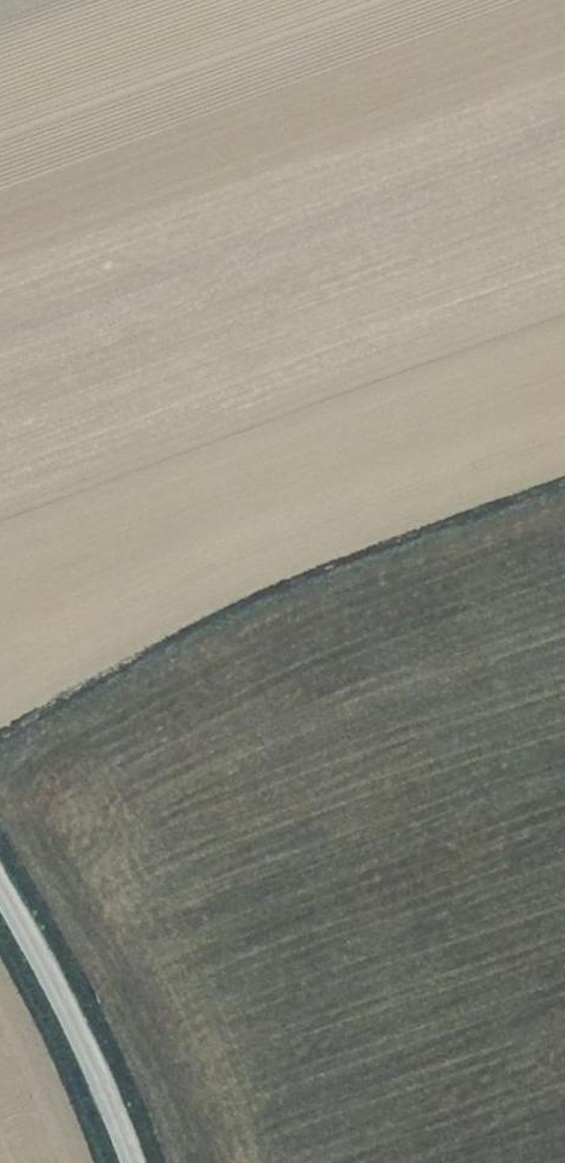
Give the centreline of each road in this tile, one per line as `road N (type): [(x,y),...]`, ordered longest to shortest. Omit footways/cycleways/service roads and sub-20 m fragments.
road 1 (unclassified): [(134,1162),(75,1025),(0,886)]

